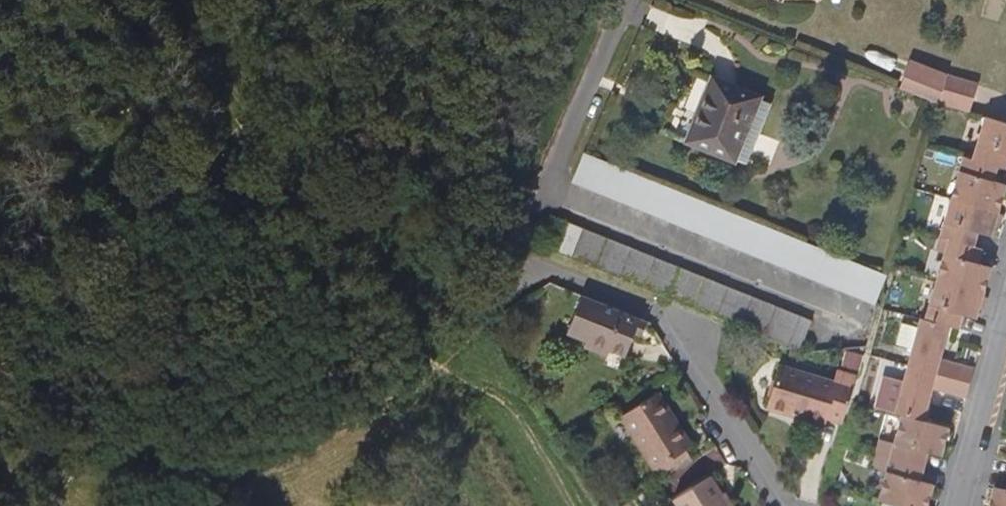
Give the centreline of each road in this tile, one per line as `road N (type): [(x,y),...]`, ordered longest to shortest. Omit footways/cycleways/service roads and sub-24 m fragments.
road 1 (residential): [(633,0),(551,190),(868,316)]
road 2 (residential): [(781,505),(711,393),(689,337)]
road 3 (residential): [(958,505),(1005,330)]

